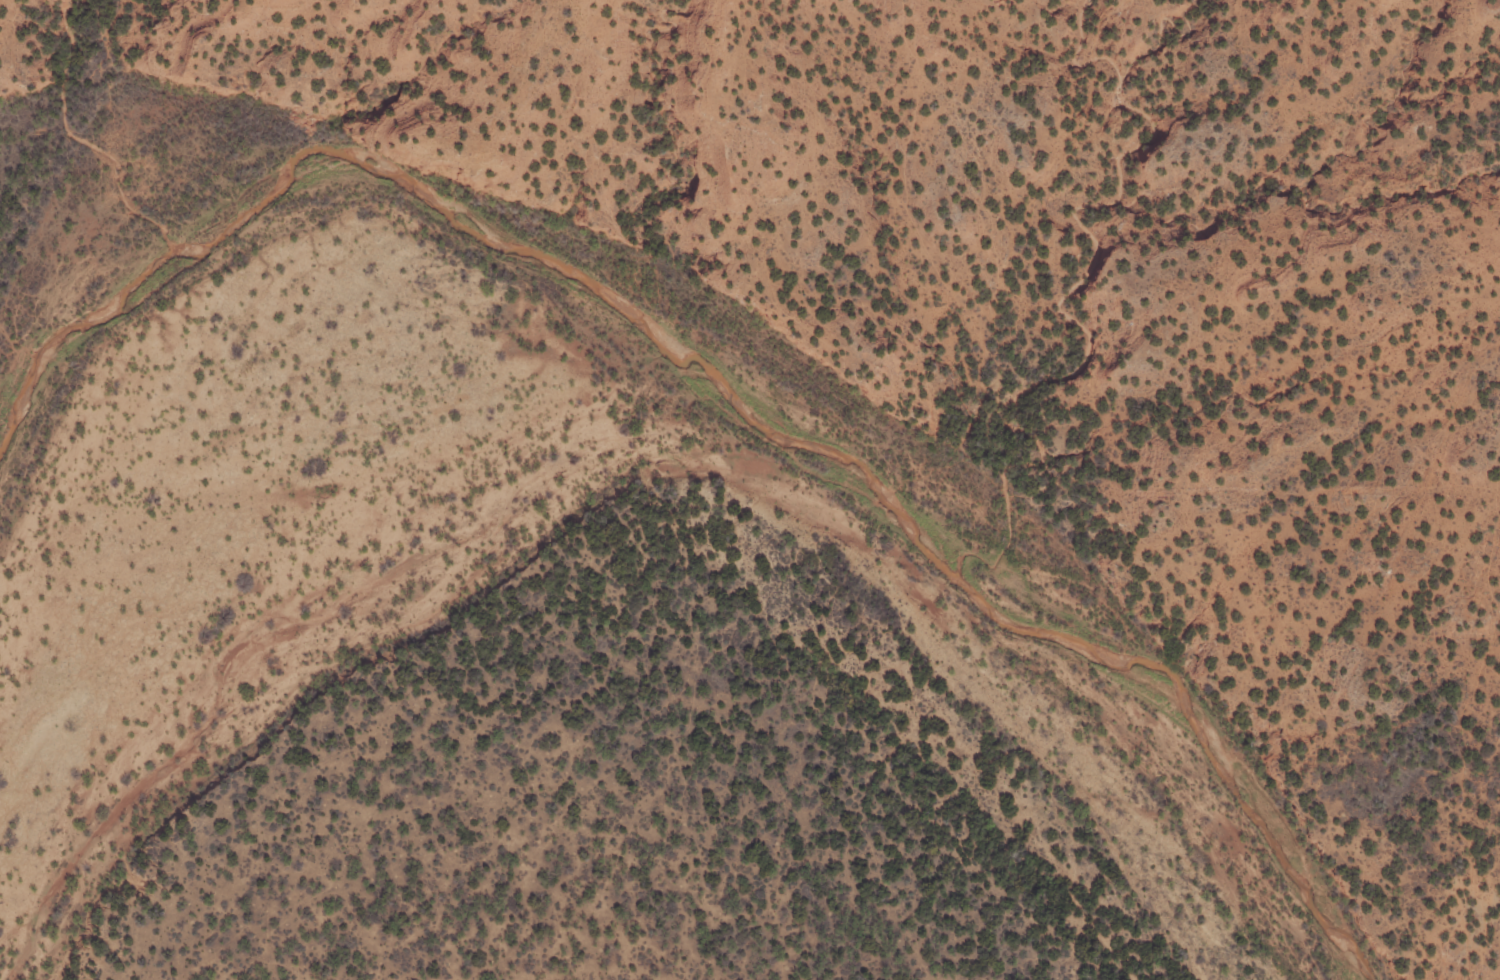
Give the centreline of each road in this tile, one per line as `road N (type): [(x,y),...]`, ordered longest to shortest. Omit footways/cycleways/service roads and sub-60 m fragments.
road 1 (track): [(693,767),(693,803),(627,979)]

